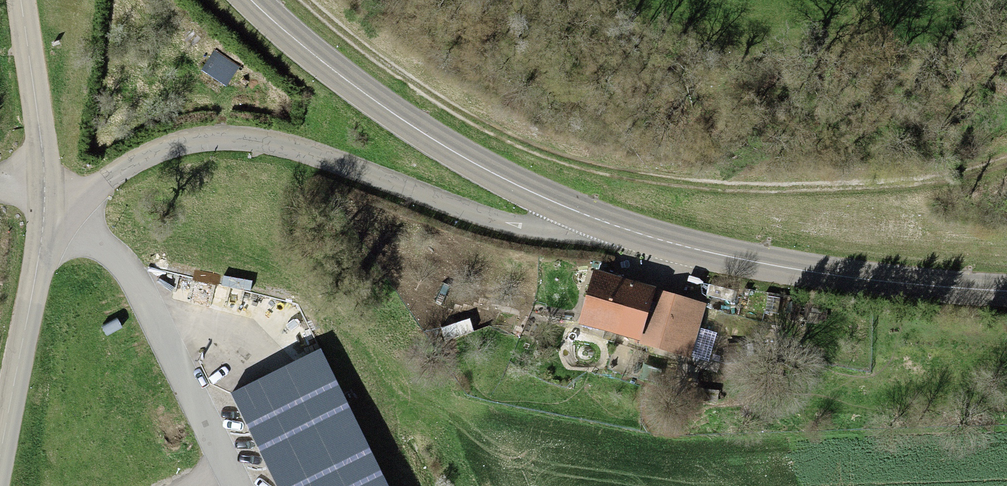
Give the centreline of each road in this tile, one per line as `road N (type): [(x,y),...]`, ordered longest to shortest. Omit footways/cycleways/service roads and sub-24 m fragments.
road 1 (track): [(299,0),(430,98),(514,142),(634,177),(704,187),(878,183),(1006,156)]
road 2 (unclassified): [(44,233),(114,175),(165,146),(220,137),(320,156),(500,223),(566,228),(586,216)]
road 3 (secondary): [(1006,293),(726,258),(586,216)]
road 4 (secondary): [(586,216),(434,140),(312,53),(254,0)]
road 5 (residential): [(44,233),(82,238),(136,283),(237,485)]
road 6 (secondary): [(0,478),(44,233)]
road 7 (secondary): [(44,233),(21,0)]

